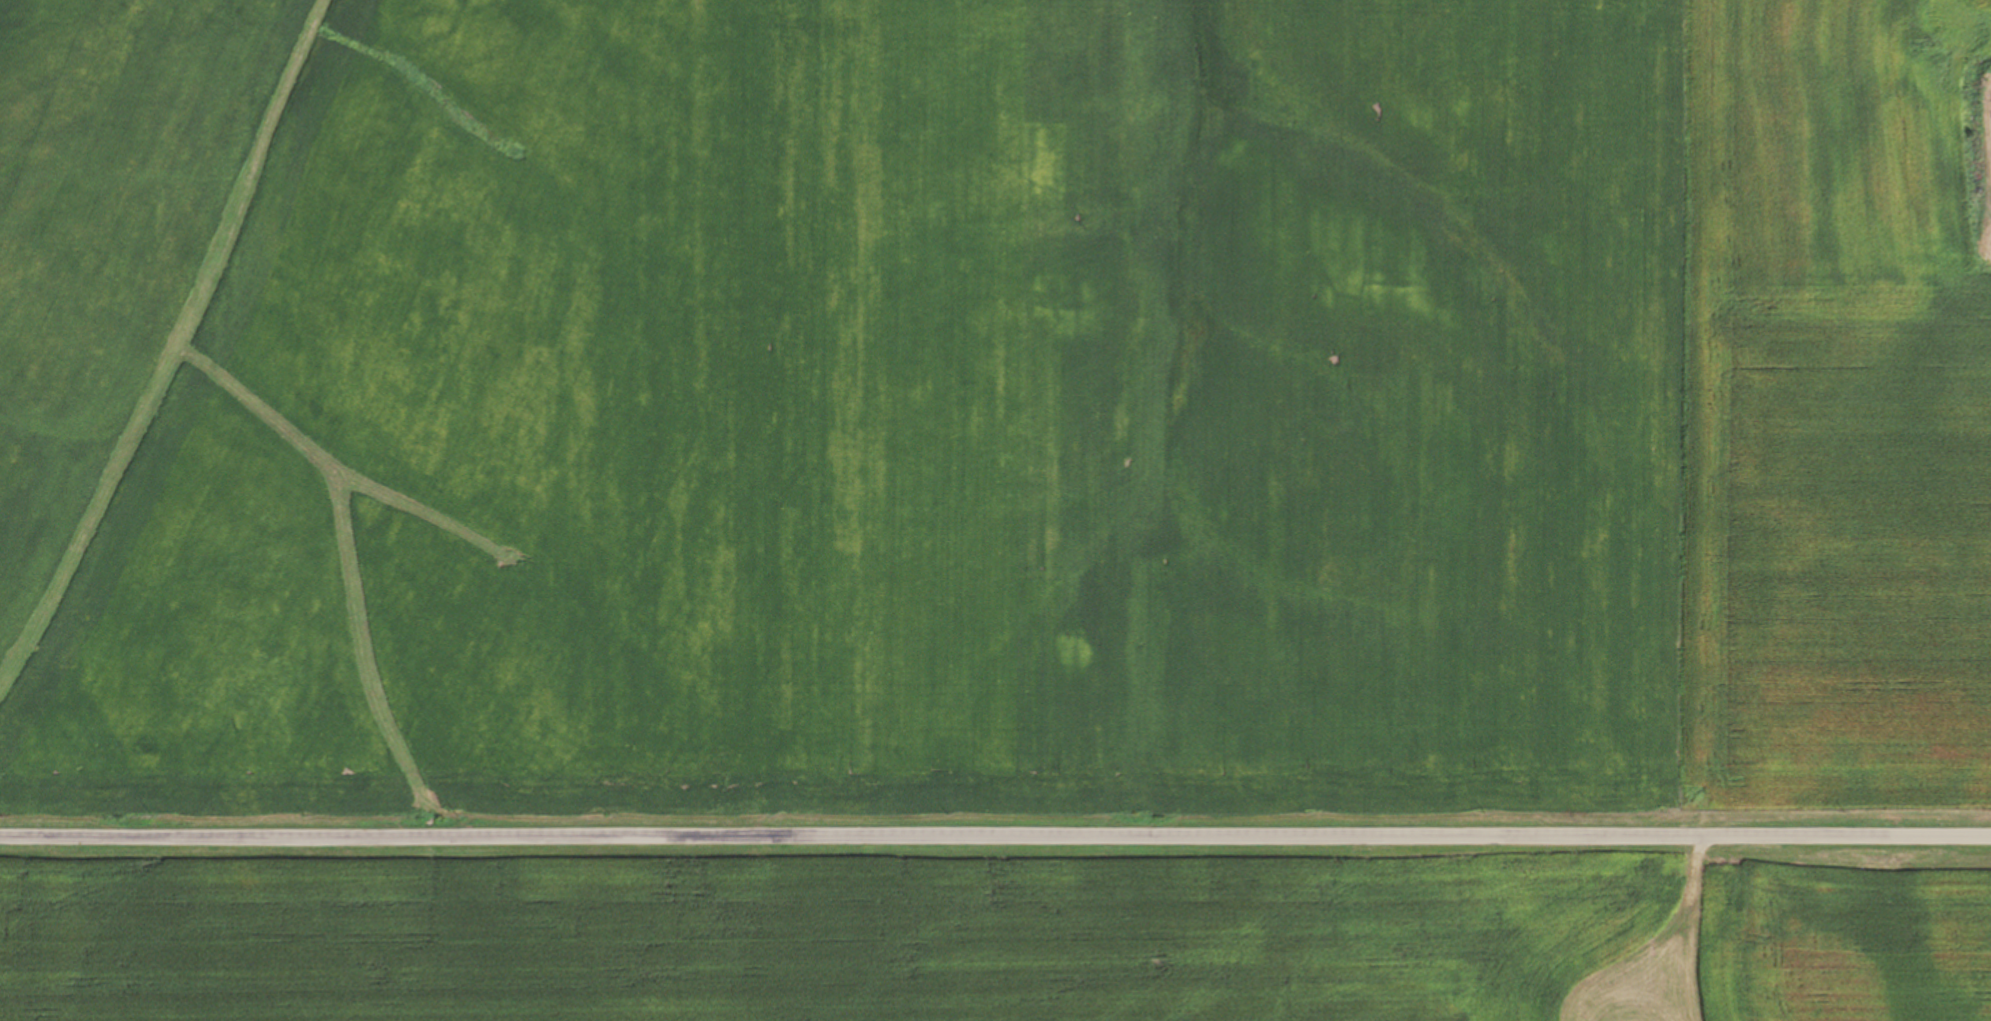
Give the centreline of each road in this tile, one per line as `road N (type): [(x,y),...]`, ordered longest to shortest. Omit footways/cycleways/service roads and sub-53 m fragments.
road 1 (residential): [(0,834),(1990,829)]

